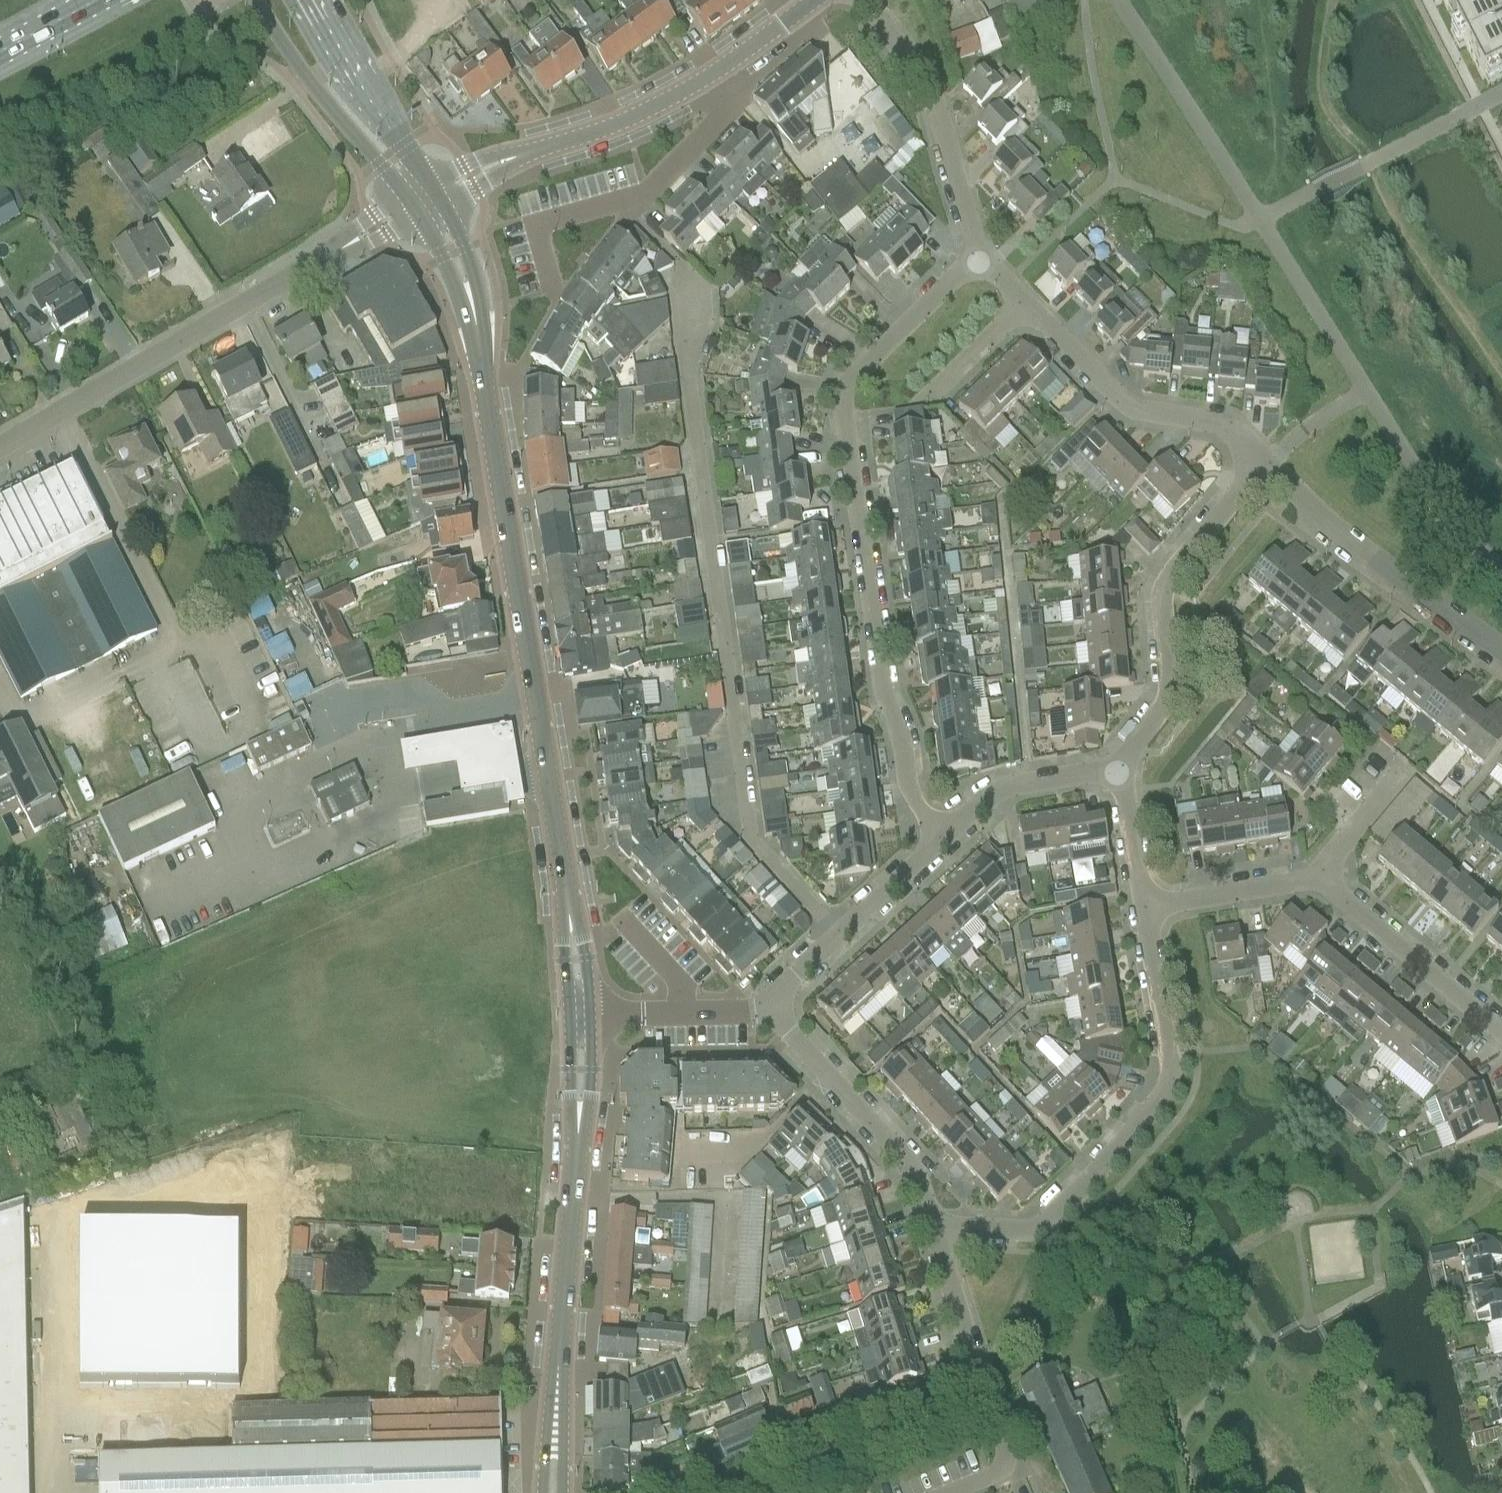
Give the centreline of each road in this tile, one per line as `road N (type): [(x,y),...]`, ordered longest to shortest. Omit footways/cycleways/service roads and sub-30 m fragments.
road 1 (residential): [(943,837),(907,786),(902,732),(882,672),(843,403),(851,377),(976,255)]
road 2 (tertiary): [(567,899),(481,361)]
road 3 (residential): [(941,1246),(1027,1228),(1144,1115),(1163,1082),(1168,1007),(1148,900)]
road 4 (residential): [(0,445),(351,244)]
road 5 (unclassified): [(1117,775),(1164,708),(1169,579),(1178,562),(1268,463)]
road 6 (residential): [(519,156),(594,133),(714,77),(820,0)]
road 7 (residential): [(1268,463),(1224,423),(1135,405),(1024,302)]
road 8 (residential): [(1501,652),(1372,558),(1268,463)]
road 9 (residential): [(941,1246),(906,1162),(766,1009)]
road 10 (residential): [(952,1492),(991,1478),(1006,1455),(941,1246)]
road 11 (residential): [(976,255),(943,113),(926,77),(860,0)]
road 12 (tertiary): [(553,1430),(574,1148)]
road 13 (tertiary): [(254,0),(305,81),(401,198)]
road 14 (unclassified): [(766,1009),(943,837)]
road 15 (residential): [(1501,1024),(1326,881)]
road 16 (tertiary): [(428,179),(380,118),(312,0)]
road 17 (unclassified): [(943,837),(1020,786),(1117,775)]
road 18 (unclassified): [(1148,900),(1307,877),(1326,881)]
road 19 (residential): [(766,1009),(591,1017)]
road 20 (tertiary): [(481,361),(473,277),(443,204)]
road 21 (tertiary): [(416,218),(481,361)]
road 22 (residential): [(929,398),(1024,302)]
road 23 (tertiary): [(574,1148),(591,1088),(591,1017)]
road 24 (tertiary): [(565,1016),(574,1148)]
road 25 (unclassified): [(1148,900),(1117,775)]
road 26 (residential): [(1326,881),(1328,867),(1395,779)]
road 27 (tertiary): [(591,1017),(567,899)]

